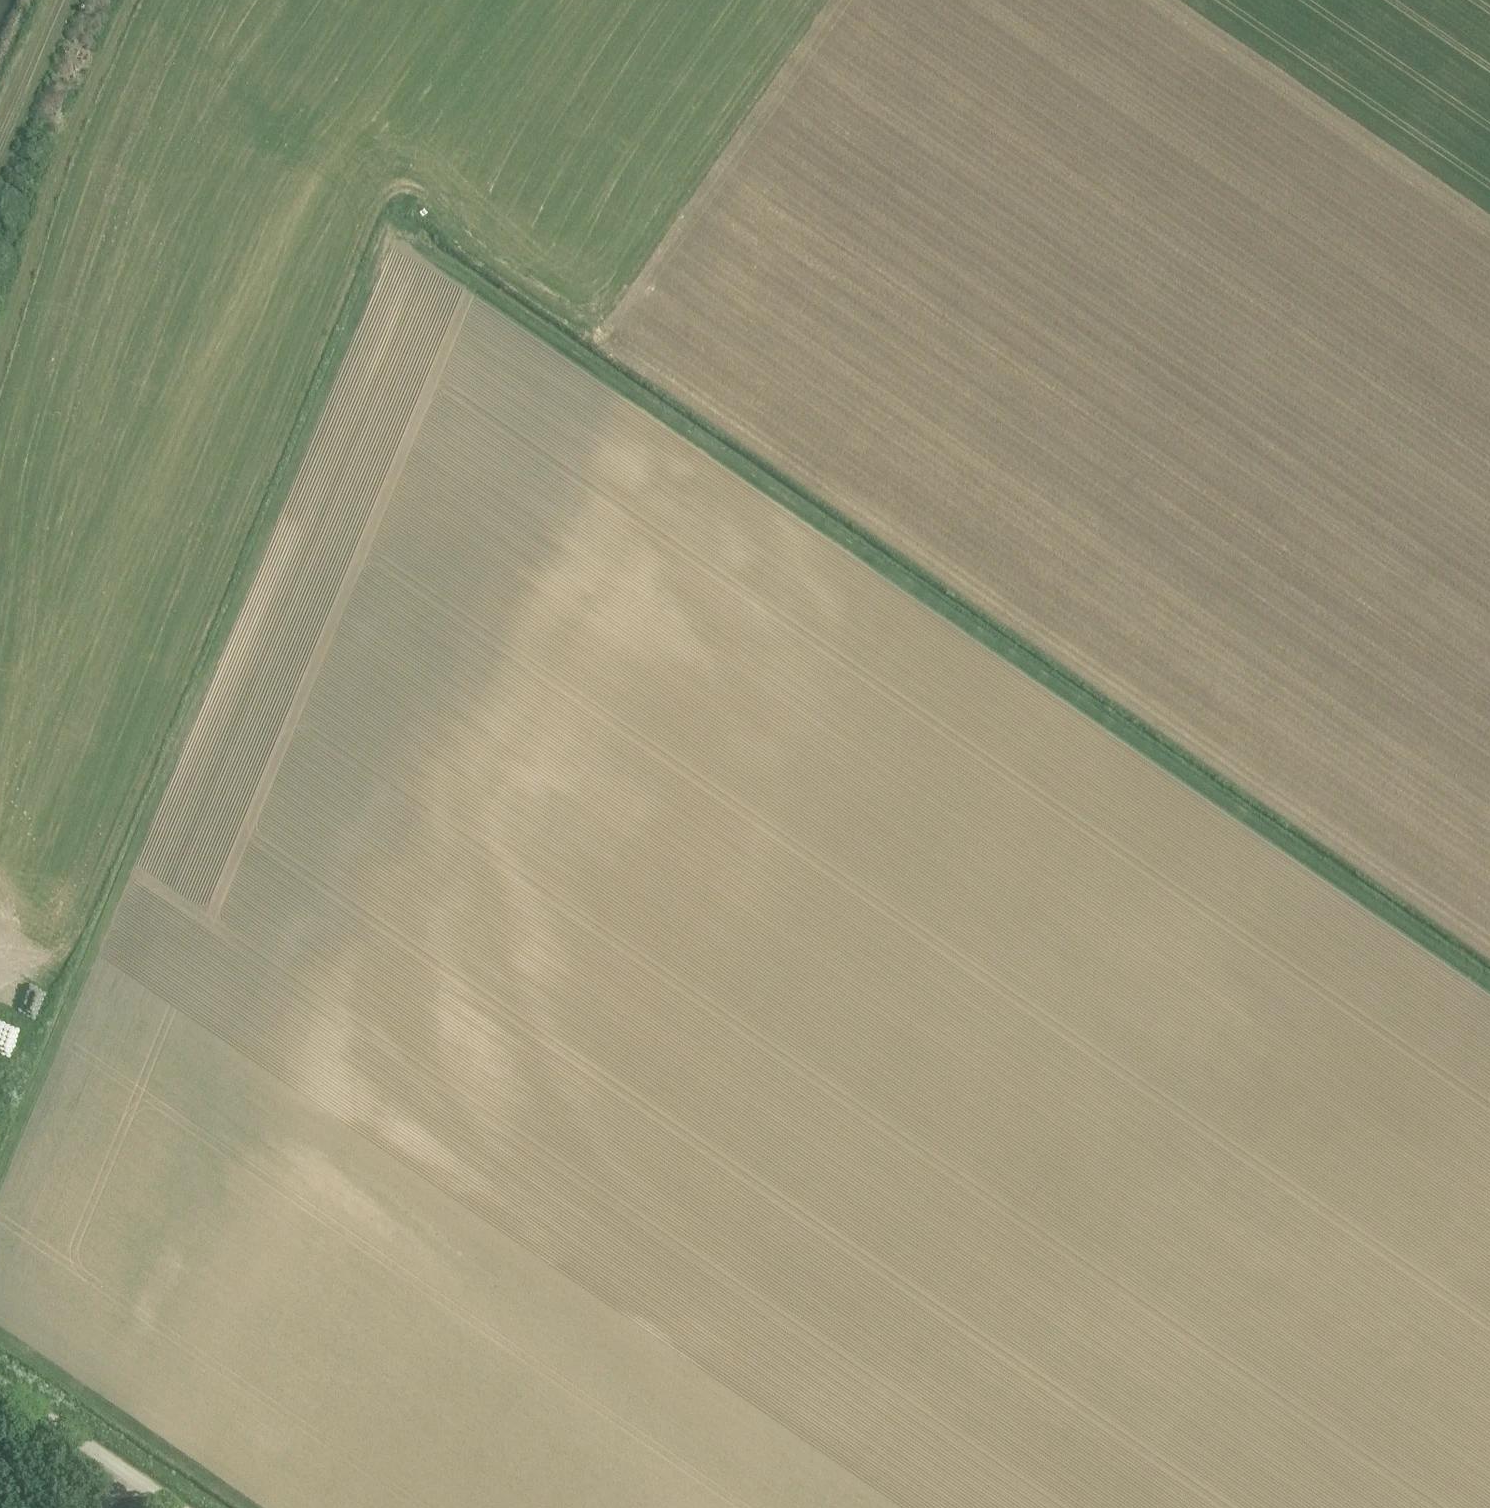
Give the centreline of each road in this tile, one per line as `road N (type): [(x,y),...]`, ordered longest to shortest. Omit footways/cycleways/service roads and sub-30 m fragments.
road 1 (unclassified): [(195,1507),(0,1375)]

